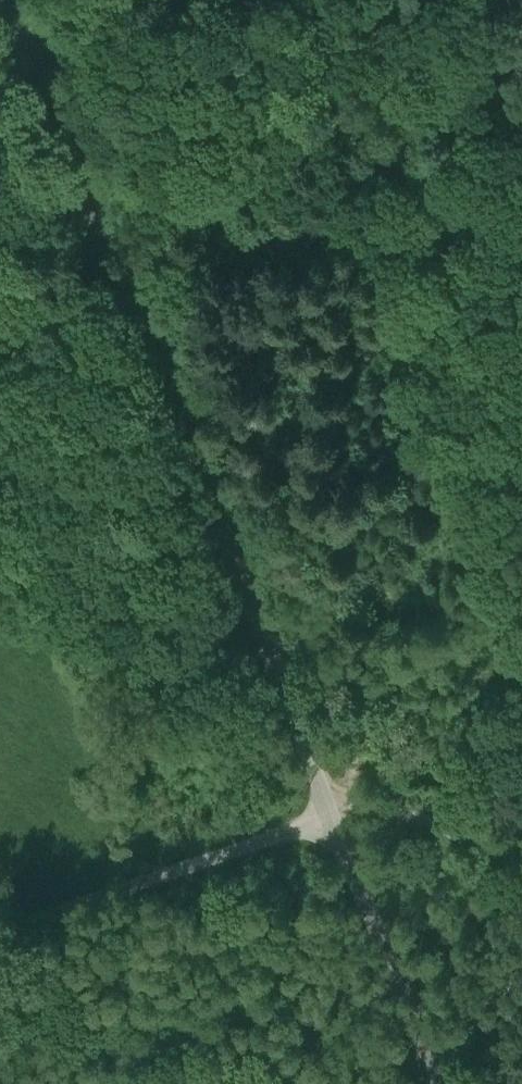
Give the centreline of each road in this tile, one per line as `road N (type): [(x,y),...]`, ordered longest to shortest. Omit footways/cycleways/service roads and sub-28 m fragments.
road 1 (unclassified): [(333,811),(15,0)]
road 2 (unclassified): [(0,935),(333,811)]
road 3 (unclassified): [(441,1083),(333,811)]
road 4 (track): [(333,811),(376,800),(521,863)]

